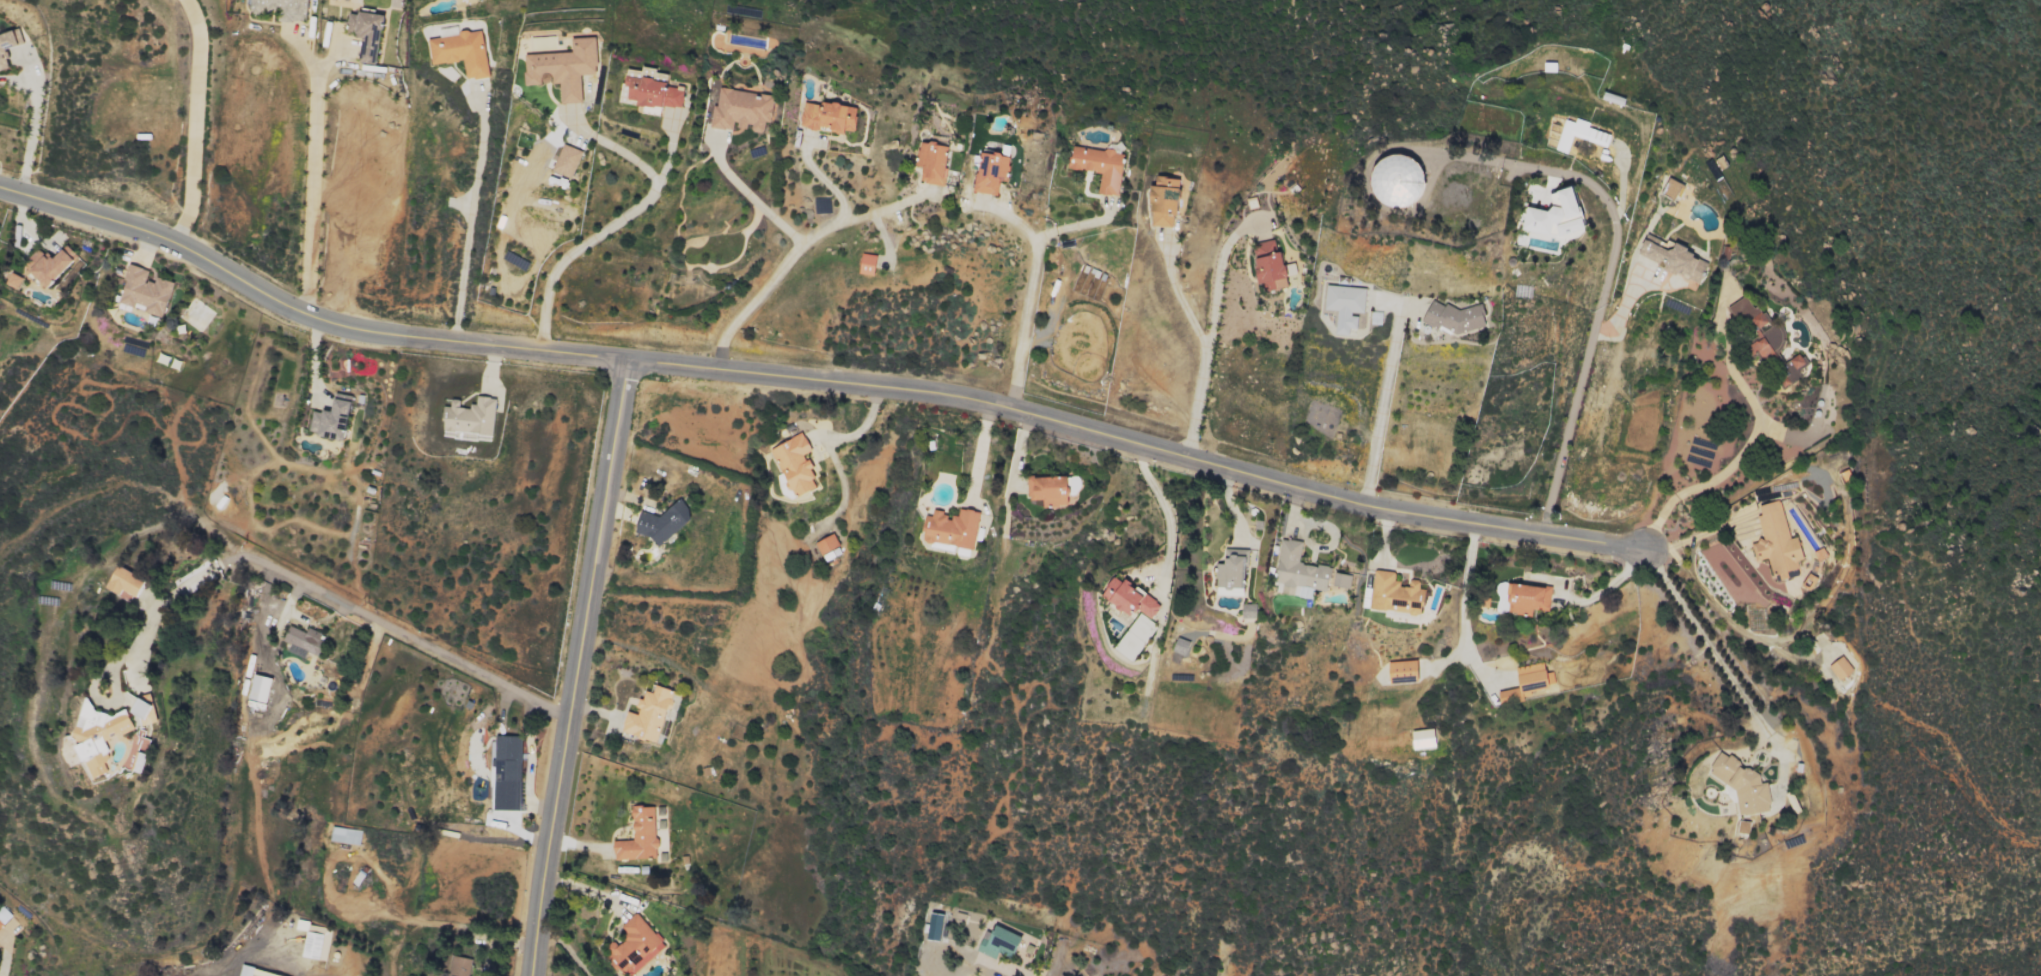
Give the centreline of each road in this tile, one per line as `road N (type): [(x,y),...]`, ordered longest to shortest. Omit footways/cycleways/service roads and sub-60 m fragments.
road 1 (residential): [(0,189),(169,238),(313,321),(376,339),(1011,401),(1371,499),(1646,551)]
road 2 (residential): [(532,975),(624,360)]

